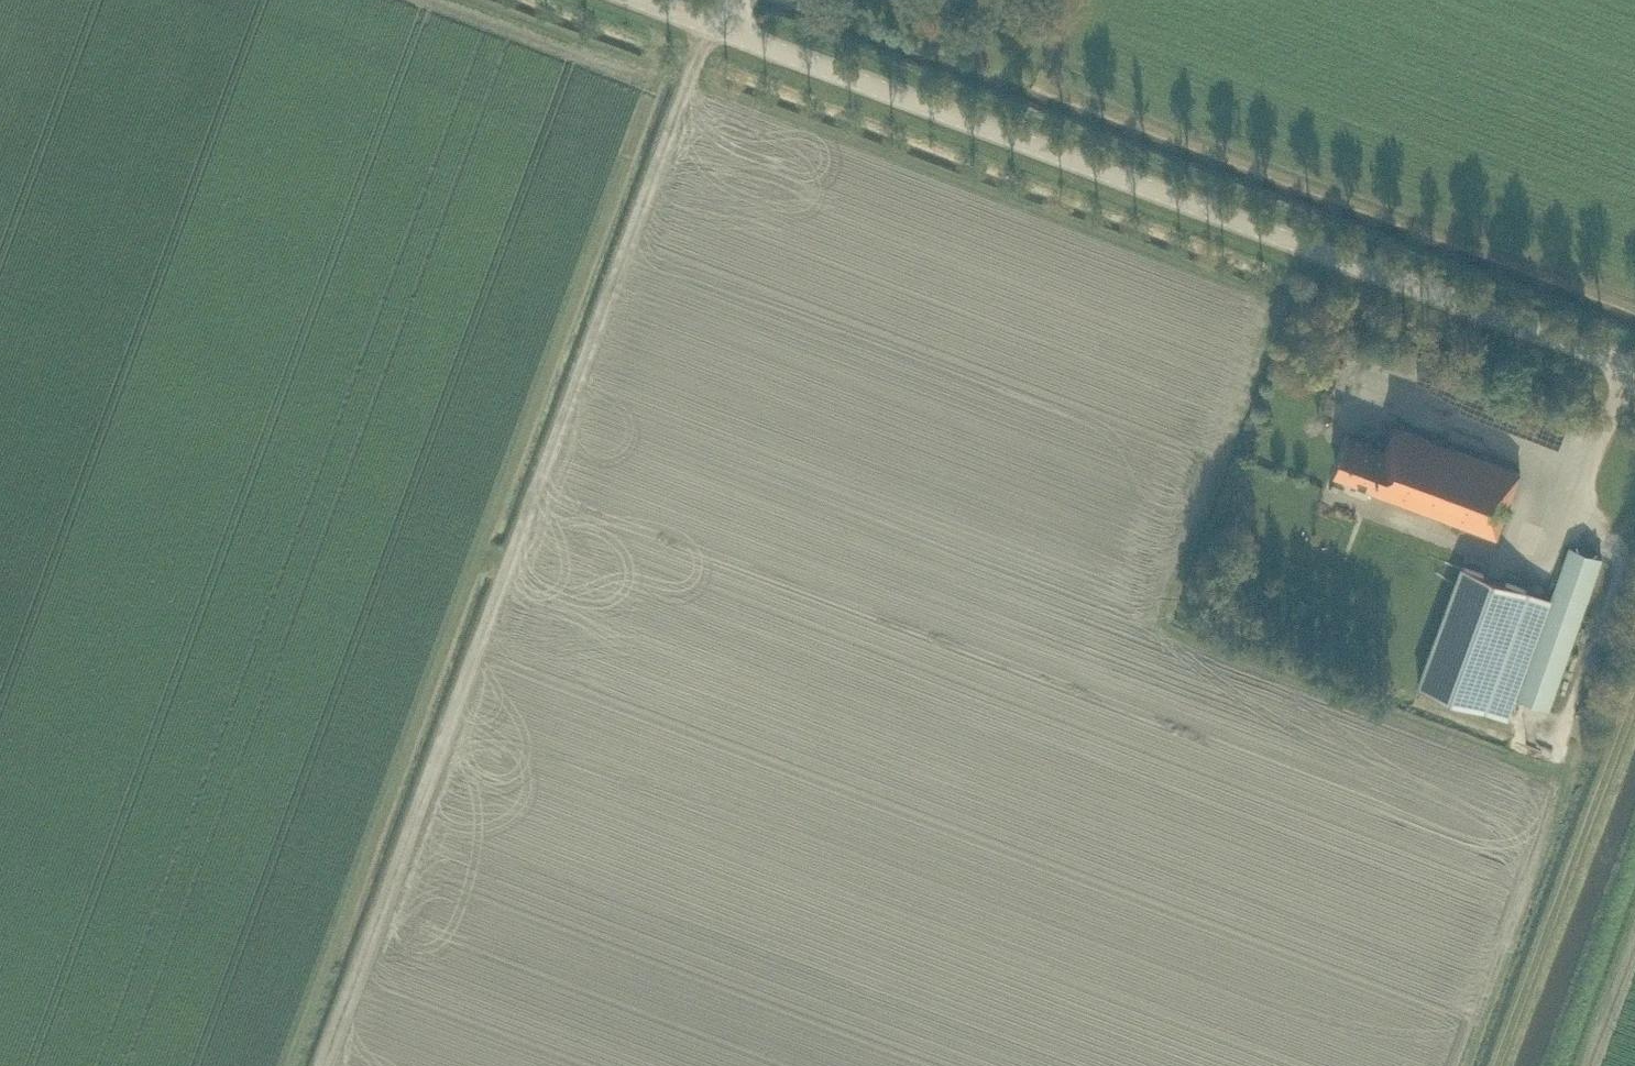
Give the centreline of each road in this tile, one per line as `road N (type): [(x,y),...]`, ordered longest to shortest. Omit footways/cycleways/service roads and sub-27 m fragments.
road 1 (tertiary): [(1634,367),(635,0)]
road 2 (track): [(1498,1065),(1634,703)]

